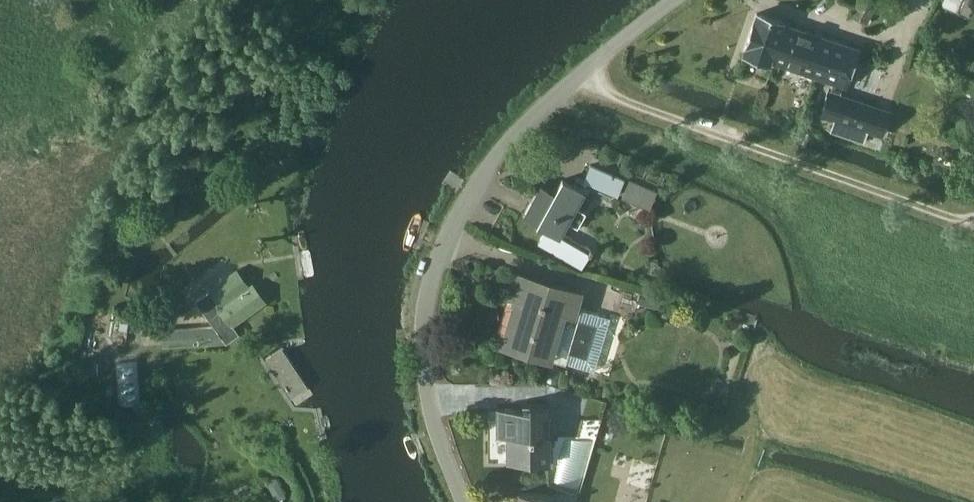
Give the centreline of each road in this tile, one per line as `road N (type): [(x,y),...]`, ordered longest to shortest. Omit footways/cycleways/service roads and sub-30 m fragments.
road 1 (unclassified): [(461,501),(425,385),(435,268),(477,184),(537,112),(679,0)]

